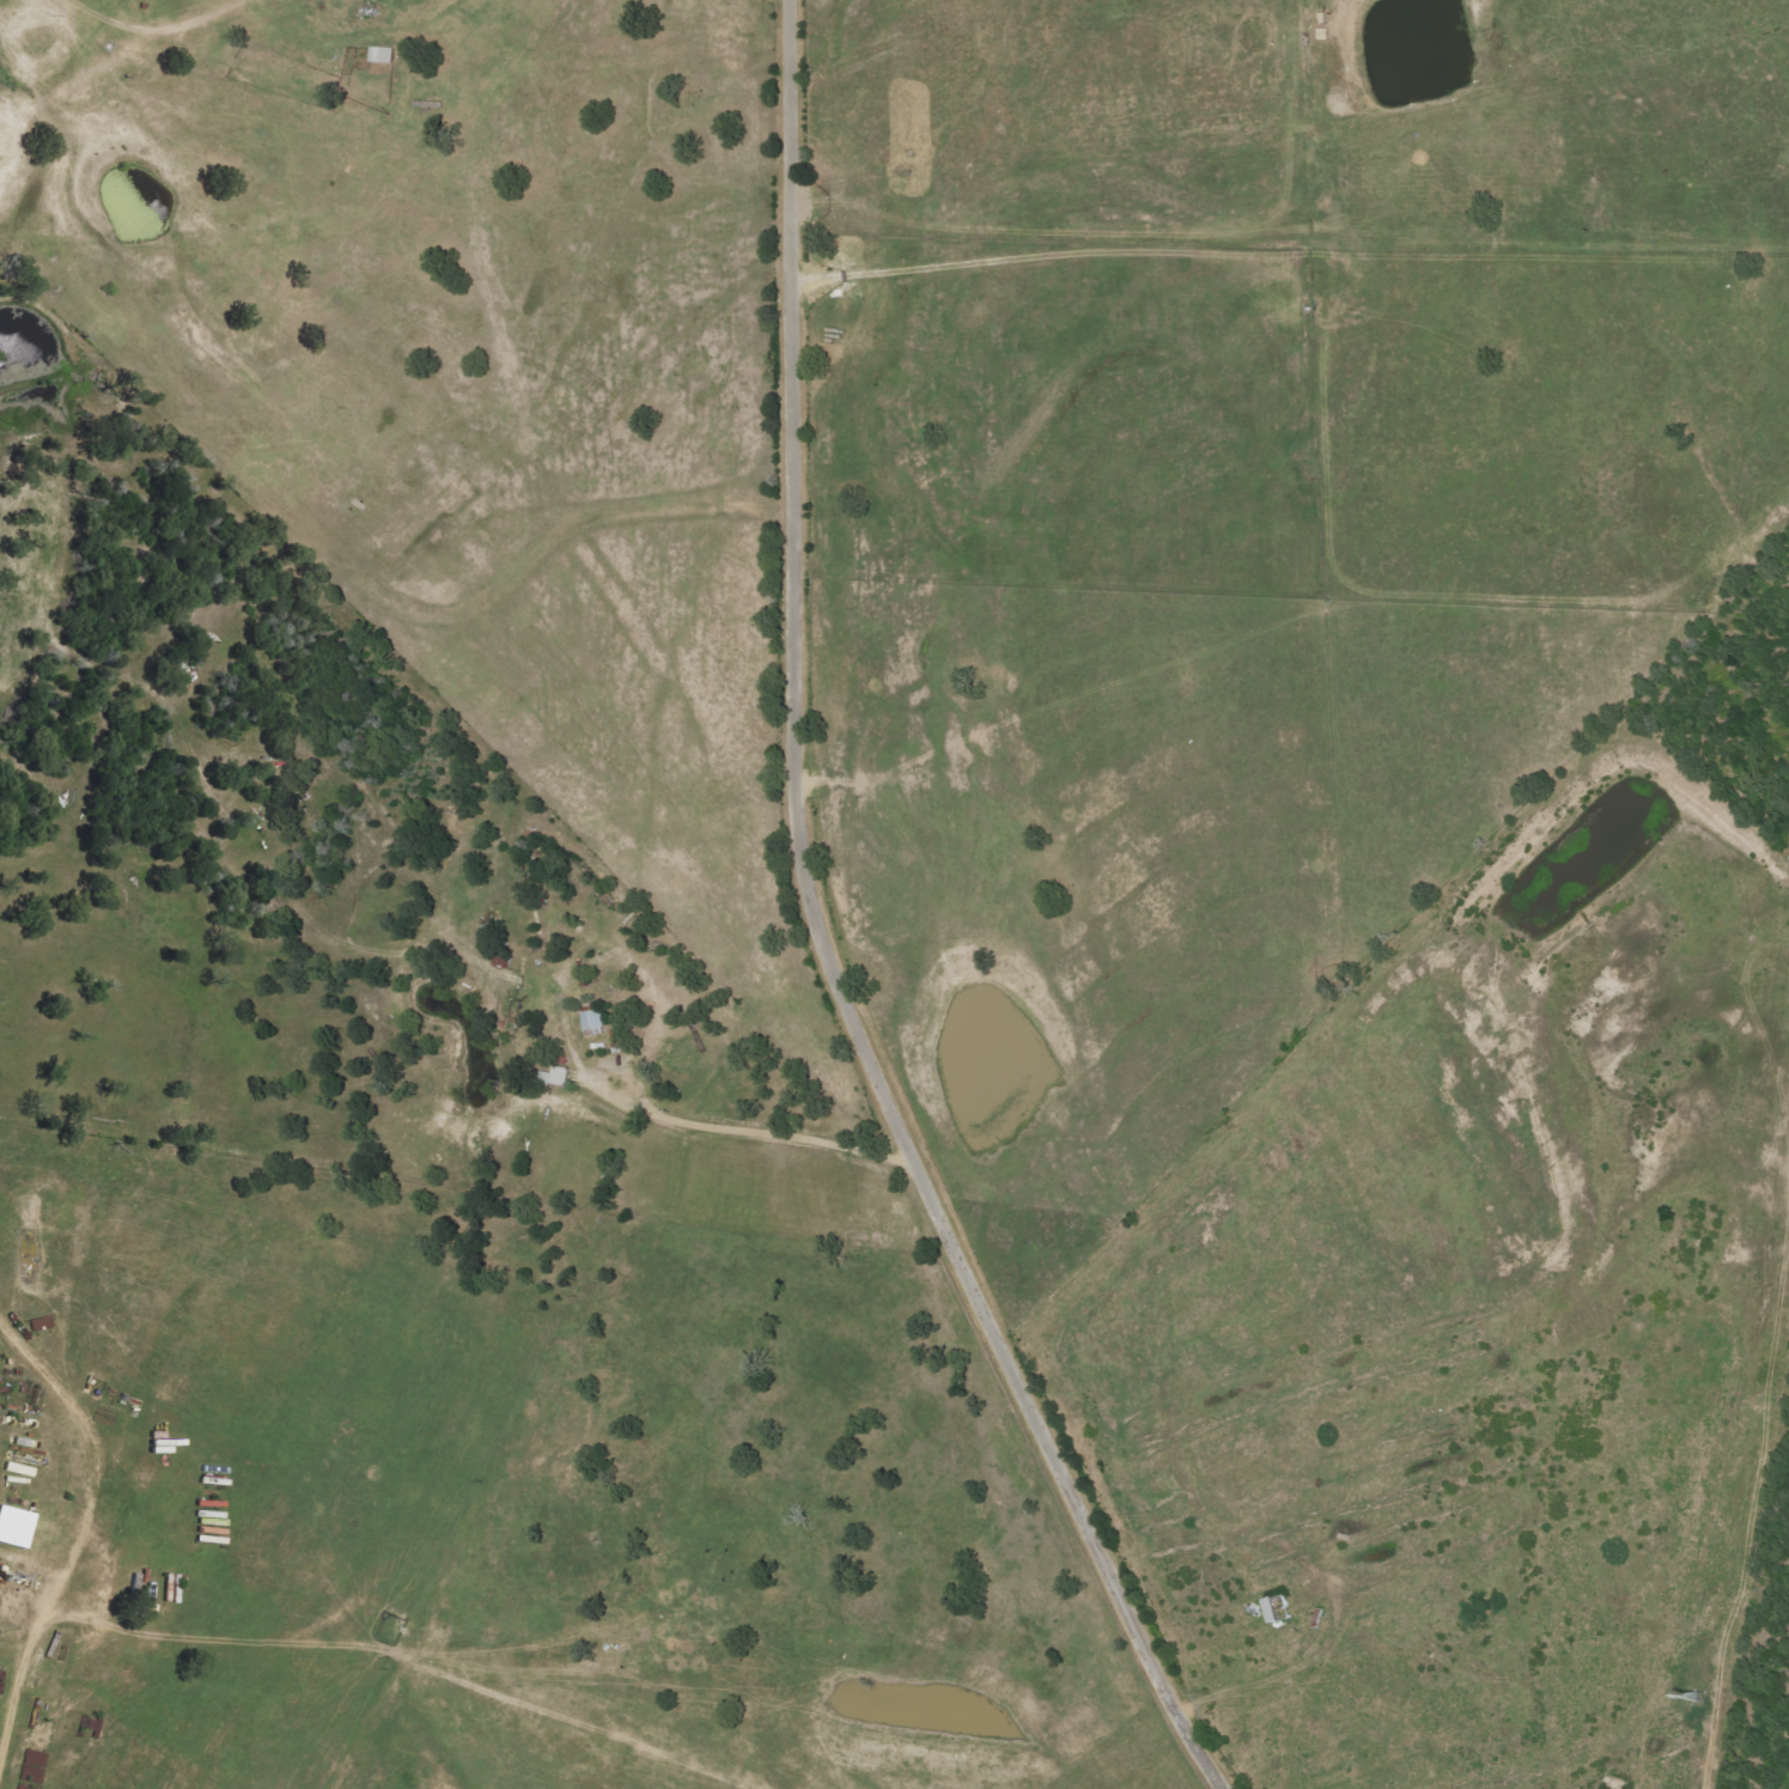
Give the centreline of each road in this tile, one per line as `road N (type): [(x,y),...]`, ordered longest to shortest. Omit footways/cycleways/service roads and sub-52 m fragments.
road 1 (residential): [(1222,1788),(1079,1527),(815,933),(791,815),(787,0)]
road 2 (track): [(0,1758),(29,1632),(80,1526),(92,1449),(81,1416),(0,1320)]

